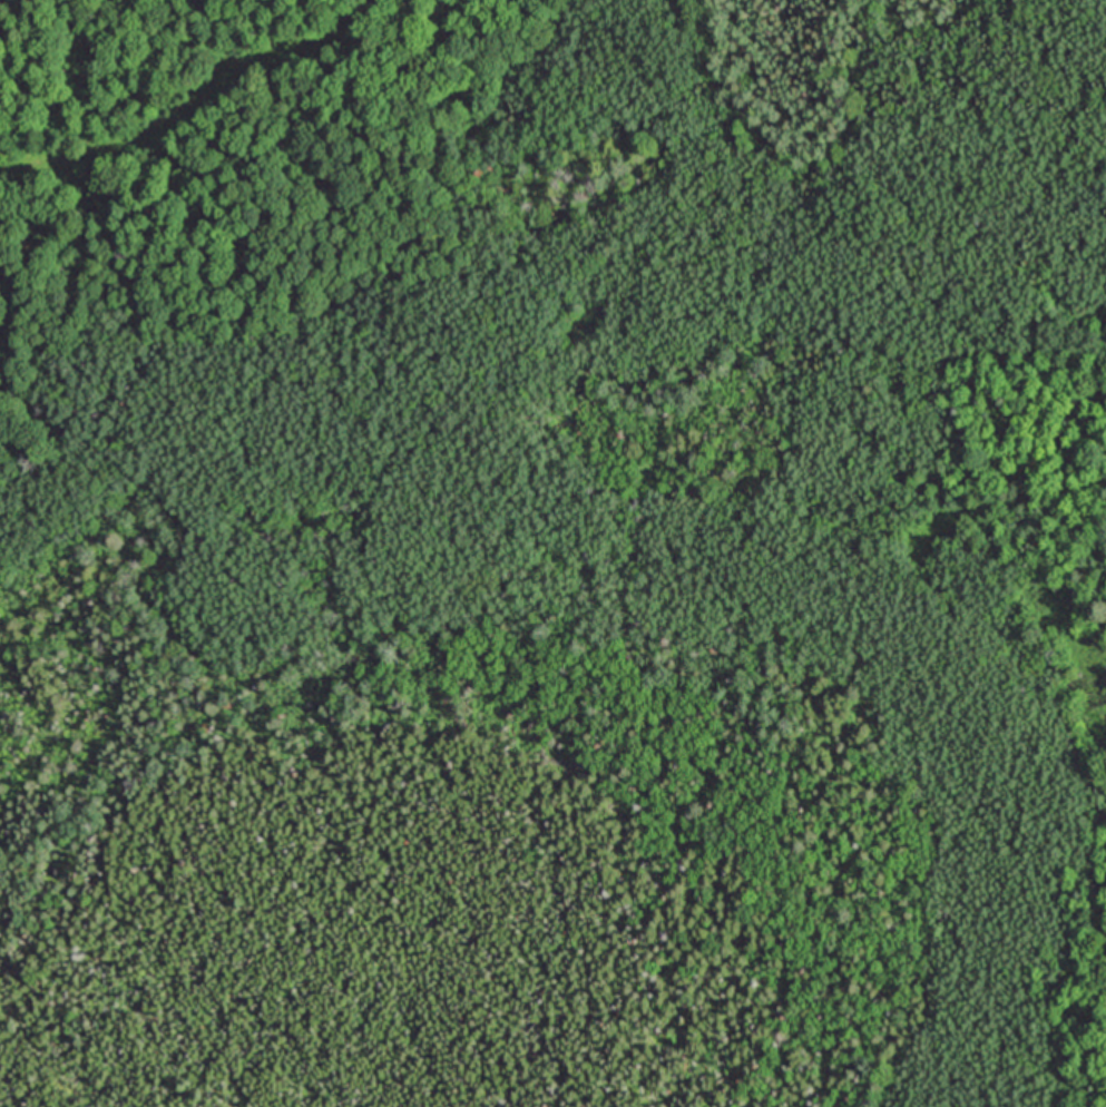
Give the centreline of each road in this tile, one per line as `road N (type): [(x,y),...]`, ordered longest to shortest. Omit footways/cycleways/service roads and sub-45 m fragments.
road 1 (track): [(384,0),(333,41),(258,52),(139,139),(76,156),(23,156),(0,169)]

